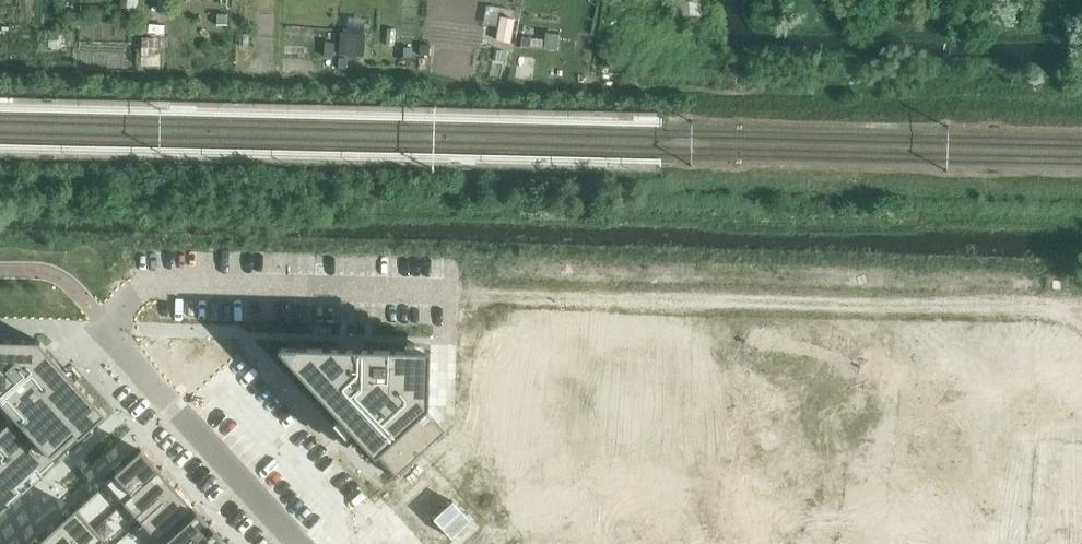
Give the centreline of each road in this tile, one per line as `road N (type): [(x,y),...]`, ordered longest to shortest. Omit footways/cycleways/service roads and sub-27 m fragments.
road 1 (residential): [(297,543),(108,329)]
road 2 (residential): [(753,300),(738,543)]
road 3 (residential): [(1024,312),(1014,543)]

